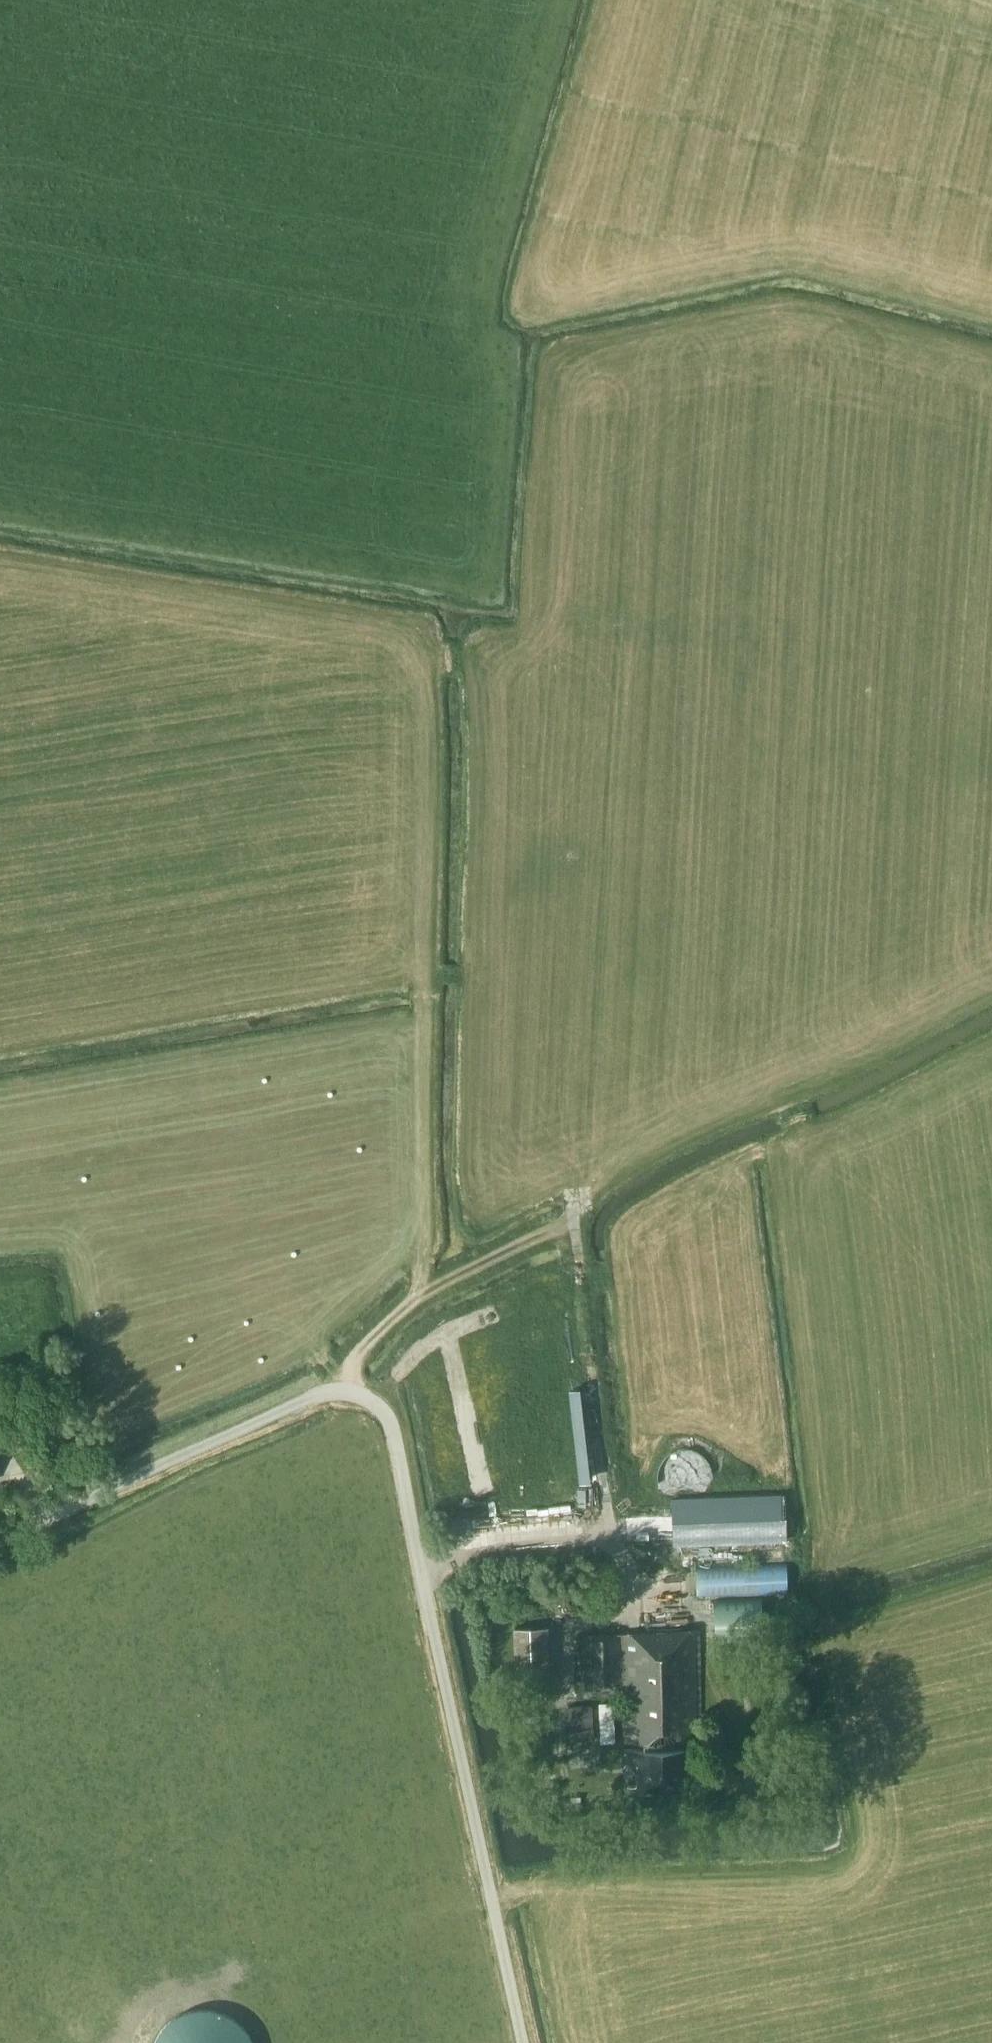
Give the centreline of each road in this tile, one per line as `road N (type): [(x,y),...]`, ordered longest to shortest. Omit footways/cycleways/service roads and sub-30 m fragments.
road 1 (unclassified): [(521,2042),(395,1446),(376,1407),(347,1393),(316,1396),(0,1541)]

